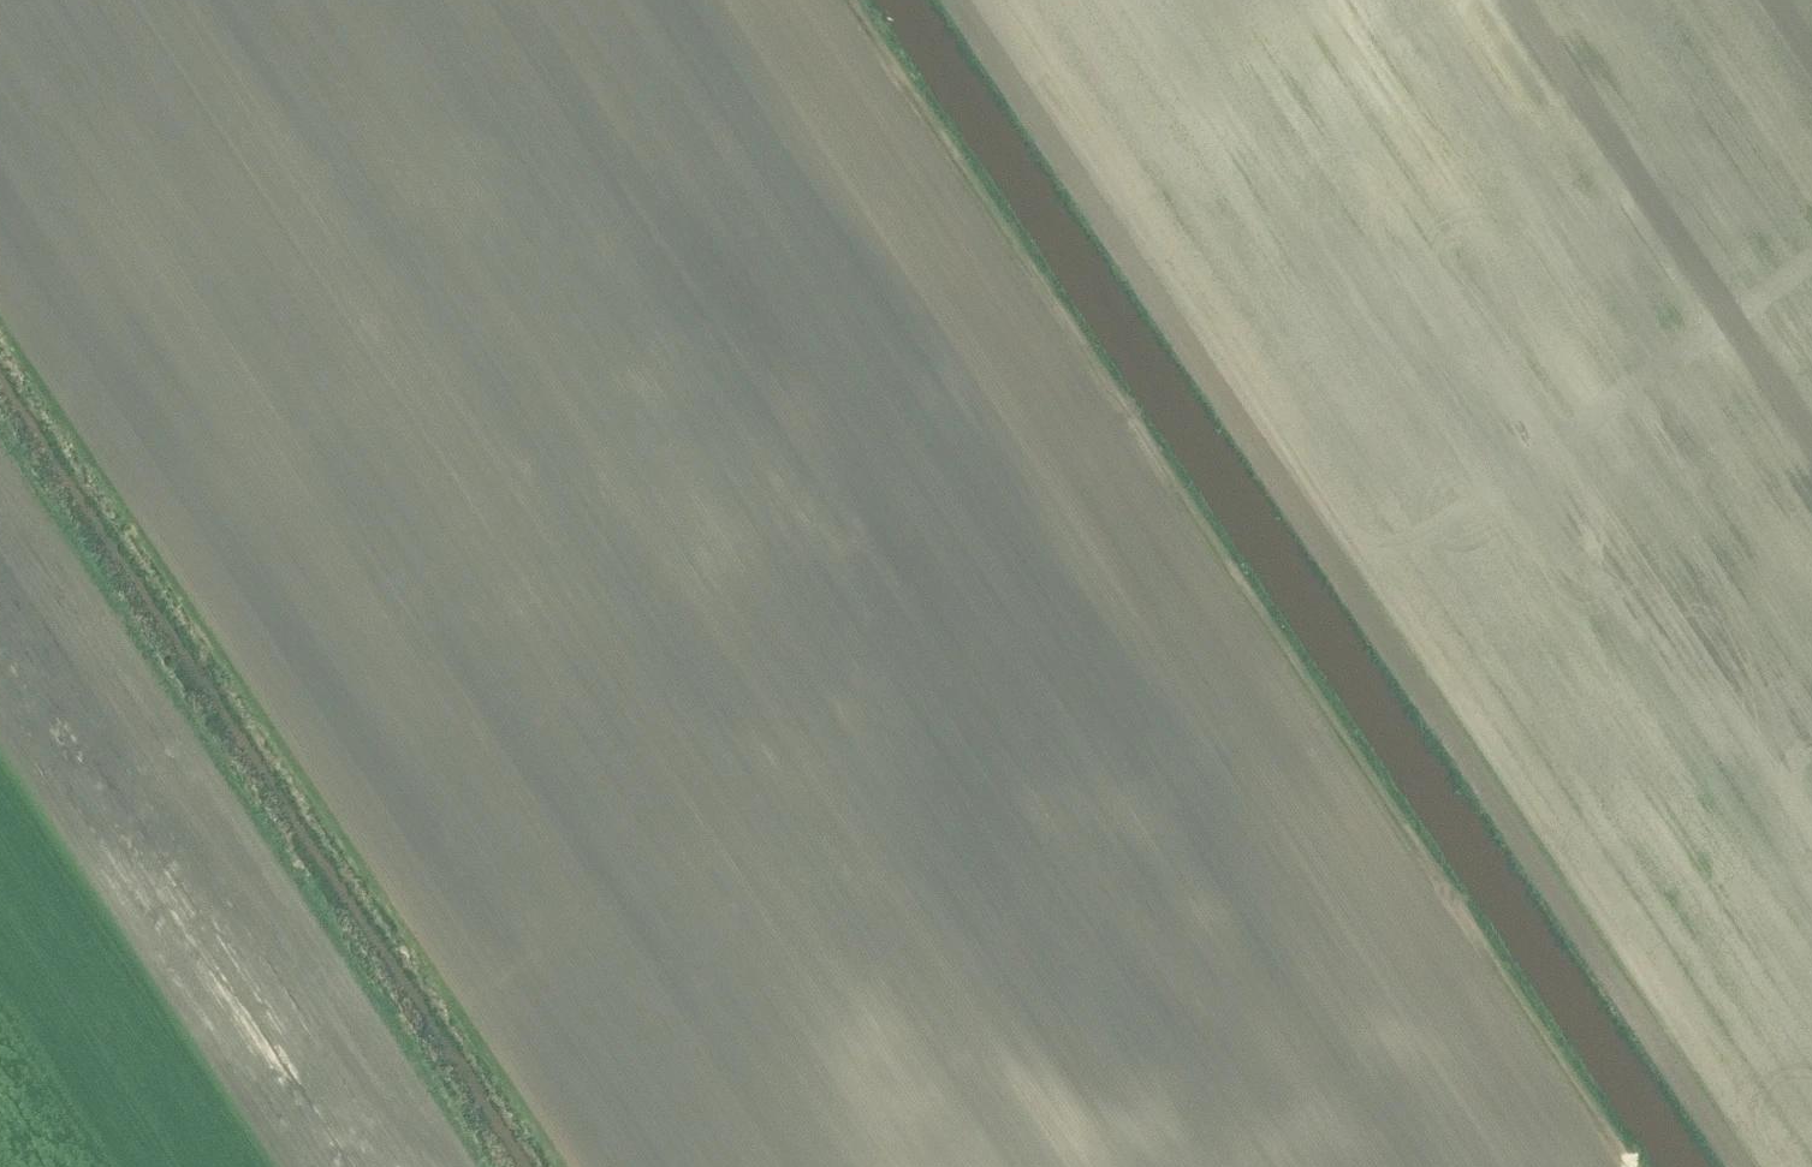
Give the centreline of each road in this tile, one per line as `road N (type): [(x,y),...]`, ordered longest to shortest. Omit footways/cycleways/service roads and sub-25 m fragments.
road 1 (track): [(1628,1166),(848,0)]

